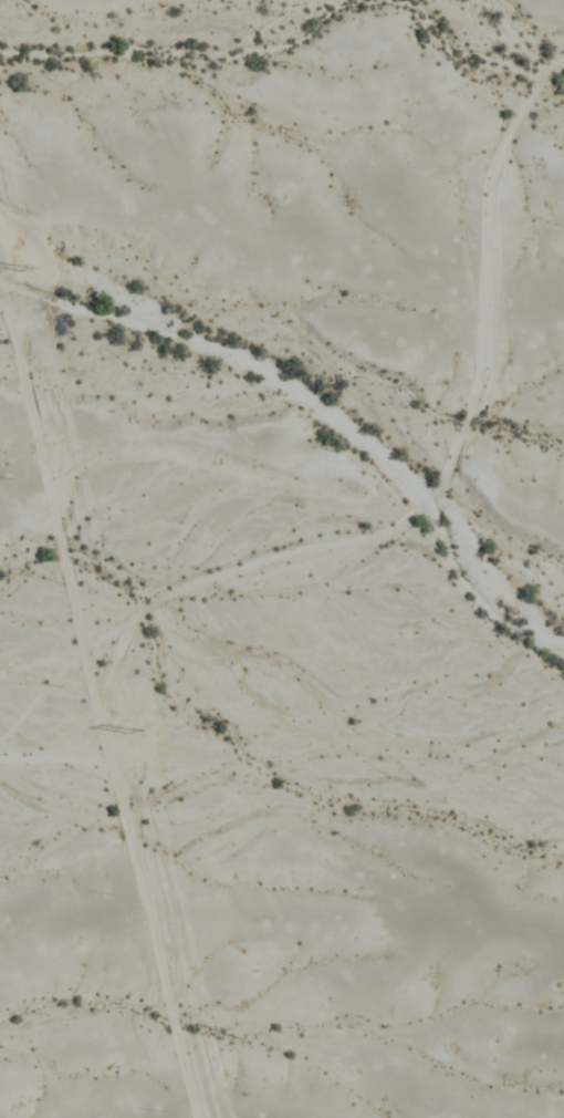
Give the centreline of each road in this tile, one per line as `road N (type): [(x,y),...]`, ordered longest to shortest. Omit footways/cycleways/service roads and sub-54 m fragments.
road 1 (track): [(103,707),(132,639),(177,597),(396,538),(436,505),(485,387),(498,182),(547,85),(563,70)]
road 2 (track): [(0,289),(192,1117)]

